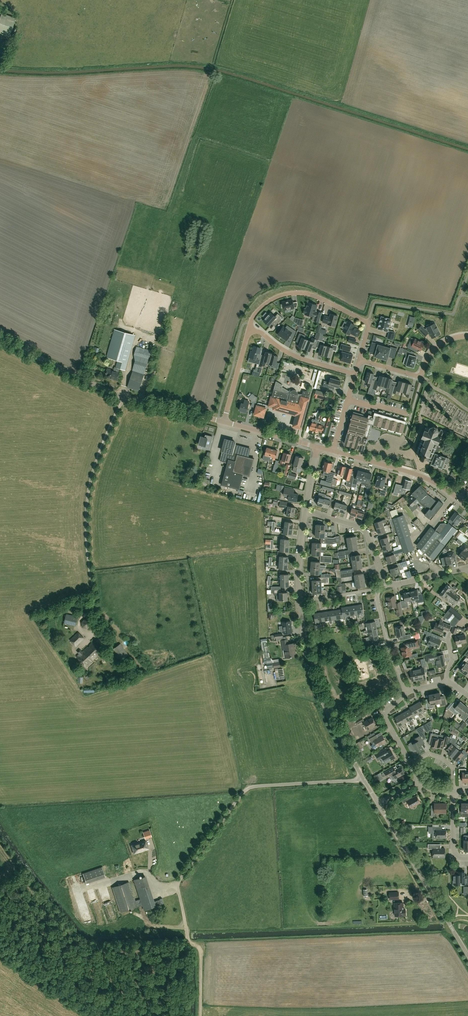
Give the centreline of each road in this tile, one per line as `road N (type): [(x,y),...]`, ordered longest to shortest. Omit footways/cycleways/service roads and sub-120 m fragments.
road 1 (unclassified): [(189,940),(178,882),(246,789),(362,777)]
road 2 (unclassified): [(94,620),(84,498),(124,398)]
road 3 (residential): [(362,777),(319,692),(300,601)]
road 4 (residential): [(360,360),(369,324),(305,292),(271,300),(252,322)]
road 5 (tertiary): [(467,507),(417,474),(333,451)]
road 6 (tertiary): [(124,398),(0,339)]
road 7 (residential): [(448,921),(379,804)]
road 8 (residential): [(360,360),(419,375),(436,347),(467,336)]
road 9 (residential): [(386,584),(362,528),(306,511)]

